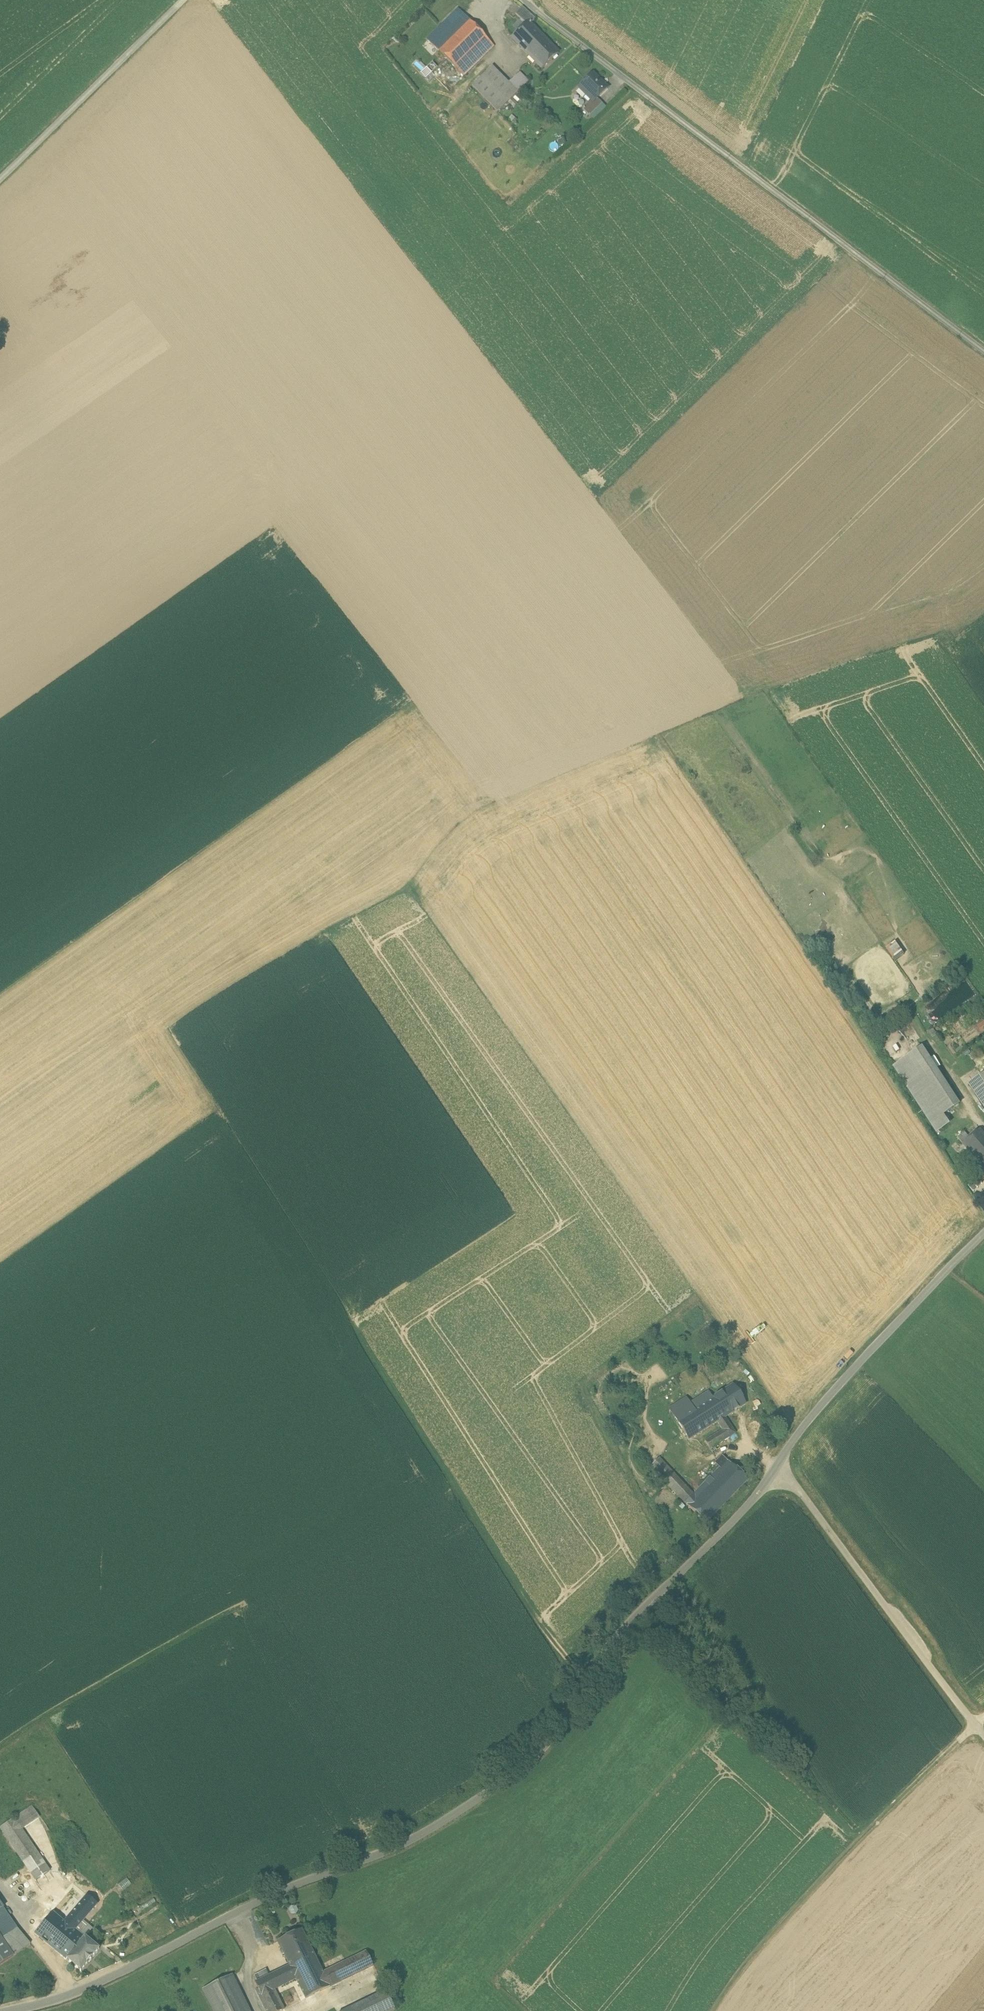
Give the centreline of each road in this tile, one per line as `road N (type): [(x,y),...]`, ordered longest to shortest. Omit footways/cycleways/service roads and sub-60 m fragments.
road 1 (unclassified): [(13,2010),(69,1996),(289,1886),(414,1838),(549,1739),(615,1636),(759,1491),(799,1433),(983,1230)]
road 2 (unclassified): [(983,351),(525,0)]
road 3 (track): [(712,2010),(734,1973),(856,1839),(983,1716)]
road 4 (track): [(780,1462),(983,1736)]
road 5 (track): [(0,1742),(227,1609)]
road 6 (unclassified): [(184,0),(0,180)]

